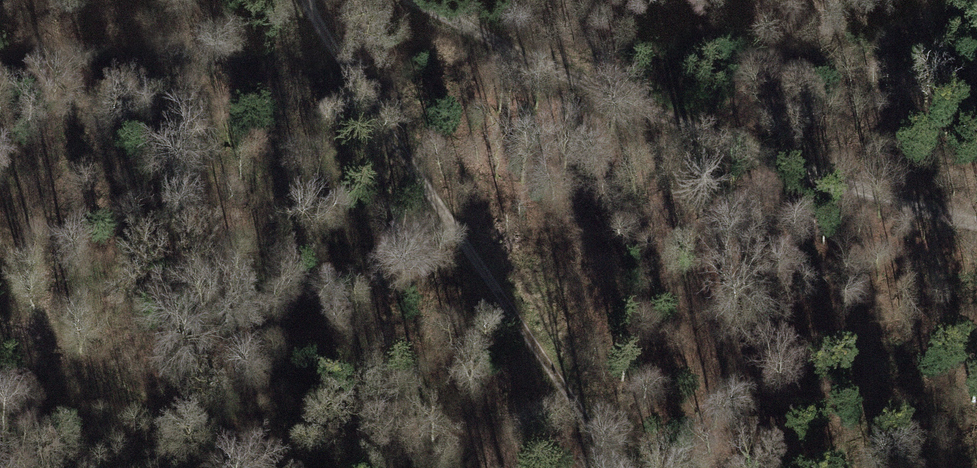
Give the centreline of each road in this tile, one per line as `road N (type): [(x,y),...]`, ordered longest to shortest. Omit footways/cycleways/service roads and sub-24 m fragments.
road 1 (track): [(976,221),(777,163),(413,0)]
road 2 (track): [(311,0),(444,217),(615,467)]

